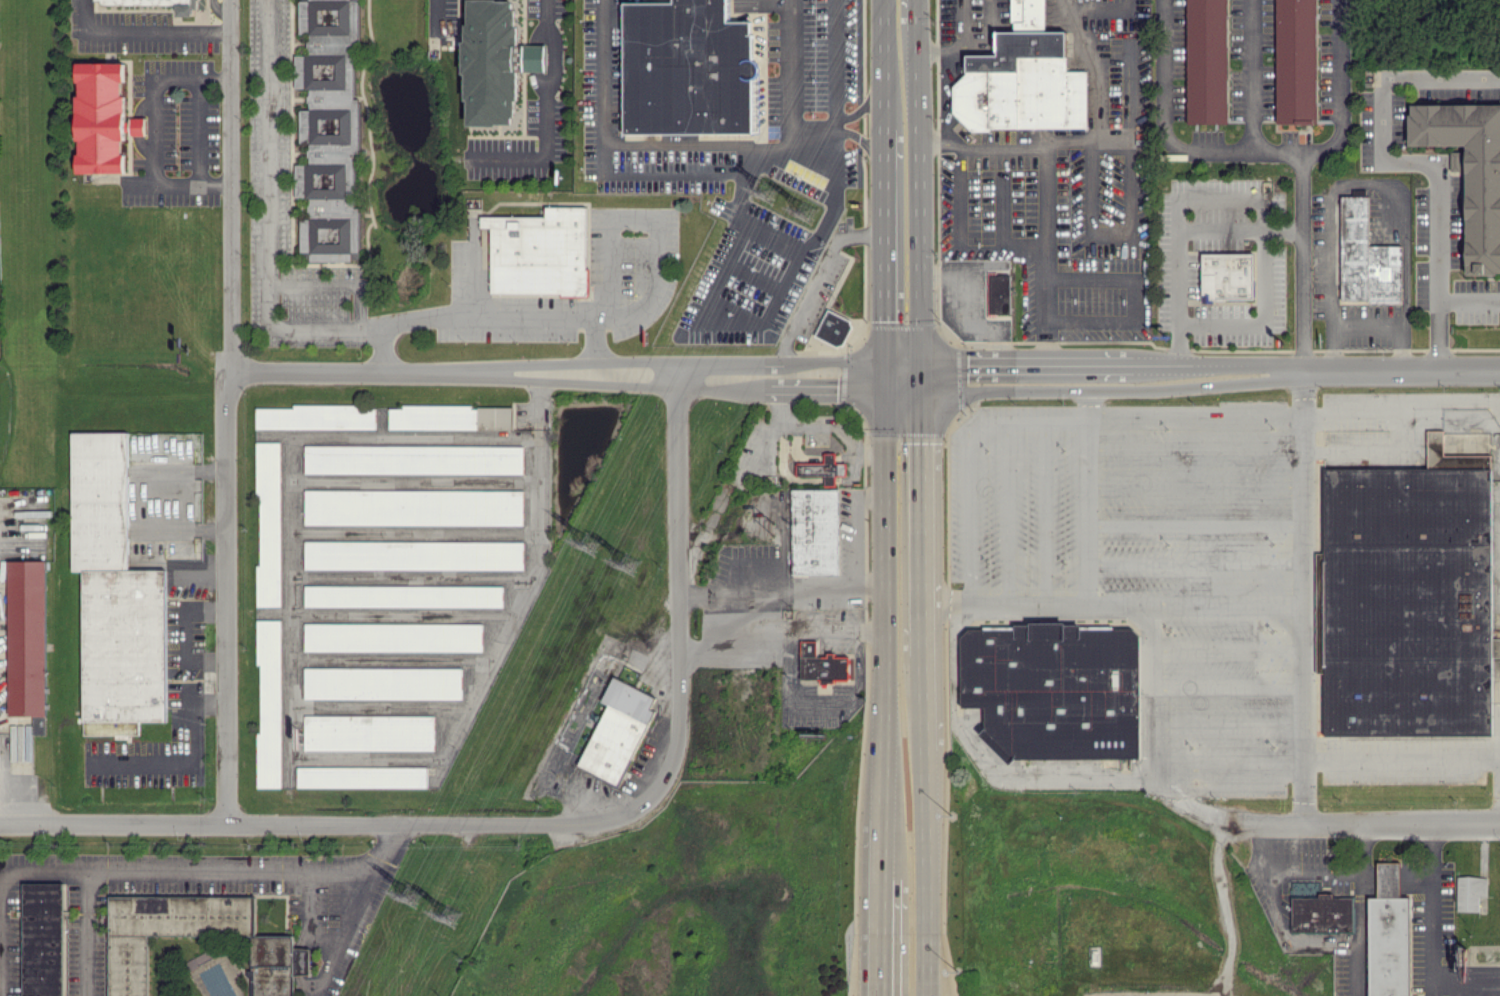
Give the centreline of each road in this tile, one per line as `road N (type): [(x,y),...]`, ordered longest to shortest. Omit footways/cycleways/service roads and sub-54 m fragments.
road 1 (residential): [(232,0),(229,825)]
road 2 (residential): [(0,825),(624,818)]
road 3 (tertiary): [(1499,370),(902,375)]
road 4 (residential): [(783,375),(232,369)]
road 5 (residential): [(624,818),(684,746),(675,374)]
road 6 (residential): [(1303,372),(1298,165),(1330,144),(1345,122),(1342,0)]
road 7 (primary): [(902,375),(885,426),(884,684)]
road 8 (motorway): [(884,684),(900,995)]
road 9 (primary): [(921,652),(919,432),(902,375)]
road 10 (primary): [(924,995),(923,750)]
road 11 (residential): [(1304,826),(1499,825)]
road 12 (primary): [(902,234),(902,375)]
road 13 (primary): [(884,684),(879,819)]

